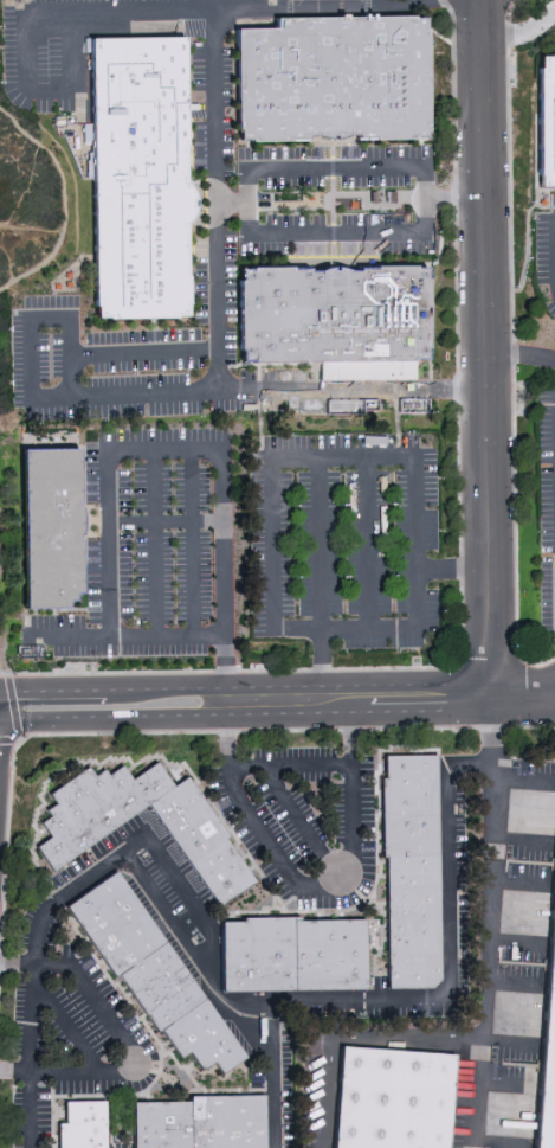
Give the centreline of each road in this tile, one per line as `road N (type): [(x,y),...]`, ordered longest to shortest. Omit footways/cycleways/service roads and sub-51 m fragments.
road 1 (residential): [(492,697),(484,0)]
road 2 (residential): [(225,699),(492,697)]
road 3 (residential): [(0,713),(194,716),(225,699)]
road 4 (residential): [(225,699),(191,686),(0,693)]

